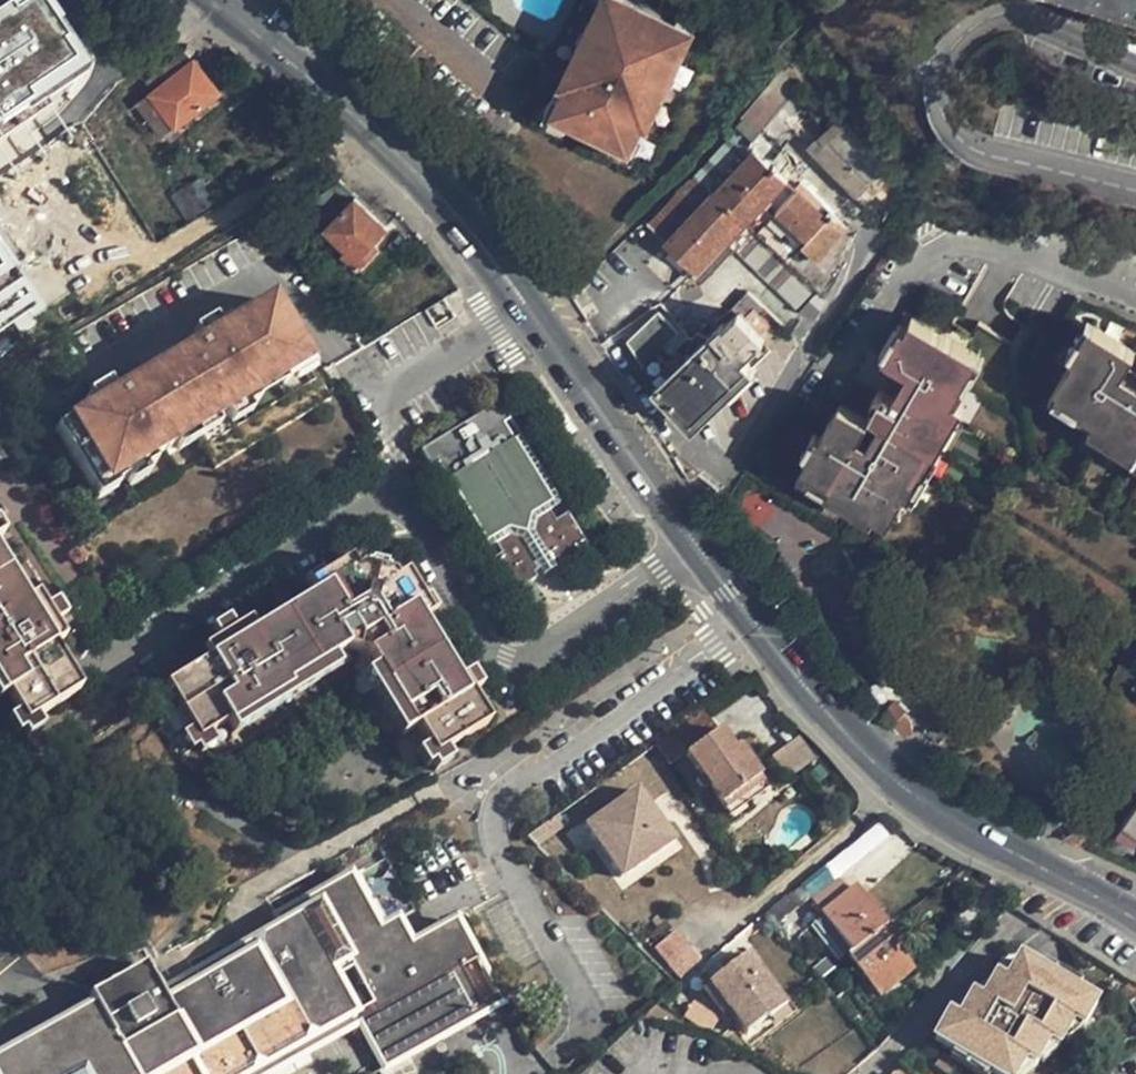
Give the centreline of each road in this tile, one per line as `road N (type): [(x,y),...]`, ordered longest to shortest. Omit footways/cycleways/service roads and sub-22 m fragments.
road 1 (residential): [(693,543),(497,673),(389,513),(106,672),(114,709),(0,767)]
road 2 (tertiary): [(210,0),(394,154),(455,216),(693,543)]
road 3 (tertiary): [(693,543),(832,720),(888,775),(1135,919)]
road 4 (residential): [(1135,192),(954,140),(940,107),(943,62),(961,41),(1027,19),(1135,65)]
road 5 (residential): [(1135,291),(952,241),(916,265),(827,369)]

